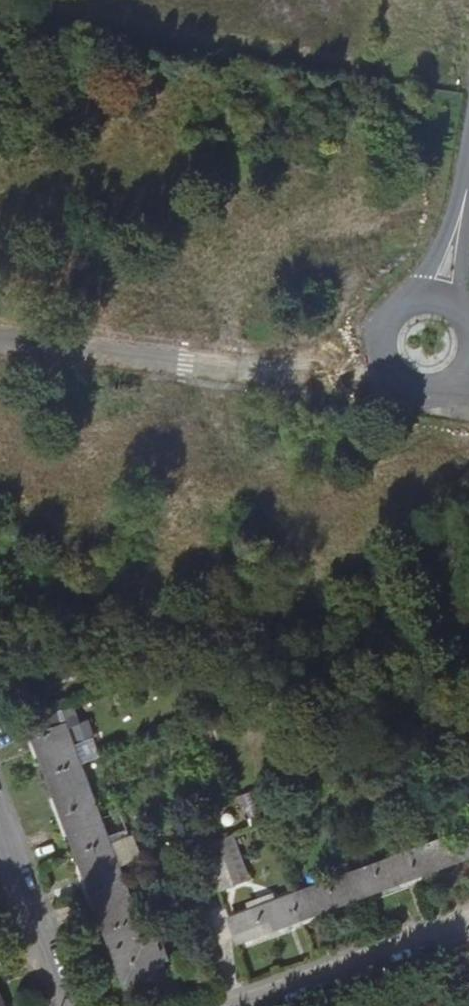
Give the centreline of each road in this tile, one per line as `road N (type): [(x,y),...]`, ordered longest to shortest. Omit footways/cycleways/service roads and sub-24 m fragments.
road 1 (residential): [(382,353),(248,371),(0,342)]
road 2 (residential): [(244,1005),(468,922)]
road 3 (residential): [(0,830),(66,1005)]
road 4 (residential): [(438,295),(468,179)]

